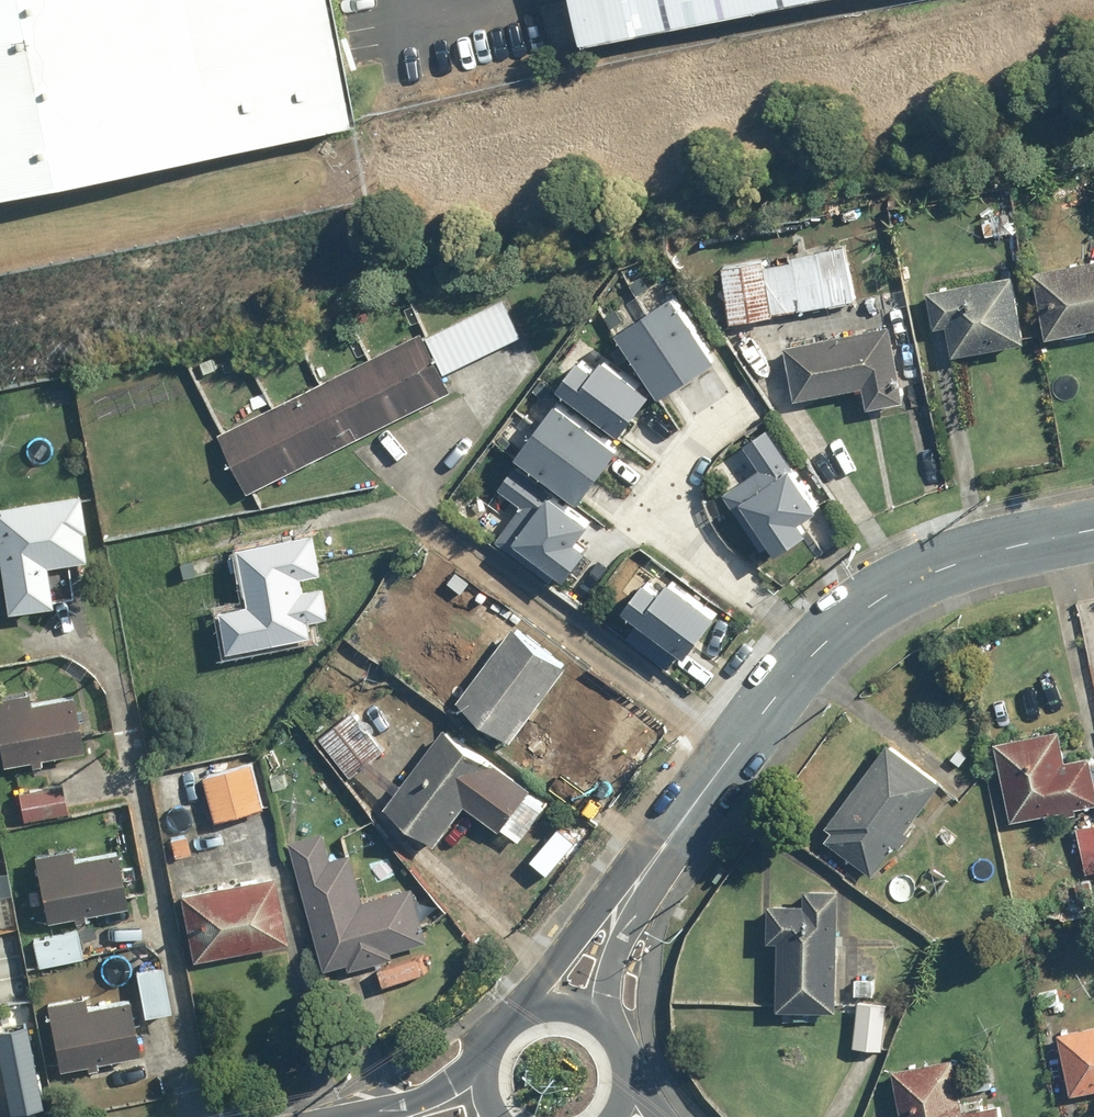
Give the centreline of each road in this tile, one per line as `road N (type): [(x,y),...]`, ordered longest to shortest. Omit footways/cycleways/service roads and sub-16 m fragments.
road 1 (residential): [(817,644),(675,519),(705,439),(754,395)]
road 2 (residential): [(817,644),(610,914)]
road 3 (residential): [(1093,524),(913,574),(817,644)]
road 4 (residential): [(525,1016),(610,914)]
road 5 (residential): [(610,914),(601,1001),(610,1044)]
road 6 (residential): [(394,1116),(492,1045)]

